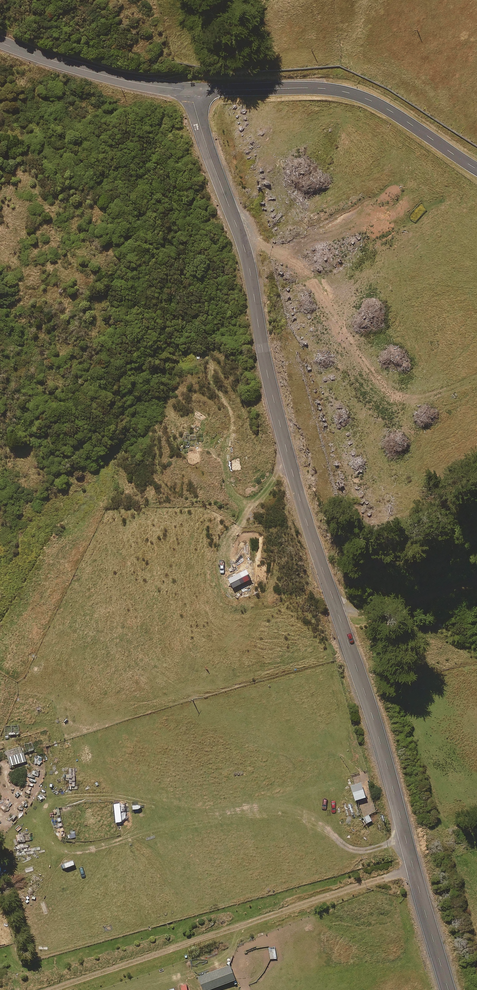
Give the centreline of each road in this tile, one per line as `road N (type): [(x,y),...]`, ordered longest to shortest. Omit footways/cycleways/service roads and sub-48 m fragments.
road 1 (unclassified): [(449,989),(286,447),(249,261),(190,91)]
road 2 (secondary): [(190,91),(348,92),(476,168)]
road 3 (secondary): [(0,42),(114,78),(190,91)]

